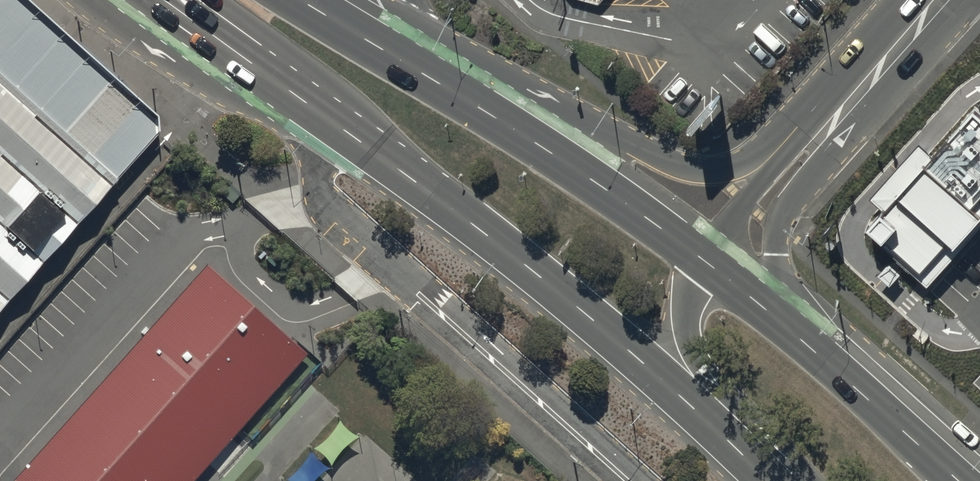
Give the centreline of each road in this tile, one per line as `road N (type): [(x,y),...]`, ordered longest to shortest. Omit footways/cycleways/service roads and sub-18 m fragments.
road 1 (unclassified): [(663,480),(371,219),(323,190),(316,110)]
road 2 (secondary): [(711,423),(547,283),(316,110)]
road 3 (unclassified): [(444,85),(512,82),(661,163),(694,170),(729,168),(791,121),(869,80)]
road 4 (secondary): [(444,85),(700,256)]
road 5 (unclassified): [(869,80),(836,153),(782,216),(778,282),(798,338)]
road 6 (unclassified): [(700,256),(804,136),(869,80)]
road 7 (secondary): [(798,338),(956,480)]
road 8 (secondary): [(316,110),(161,0)]
road 9 (secondary): [(711,423),(688,343),(700,256)]
road 10 (secondary): [(301,0),(444,85)]
road 11 (secondary): [(700,256),(798,338)]

